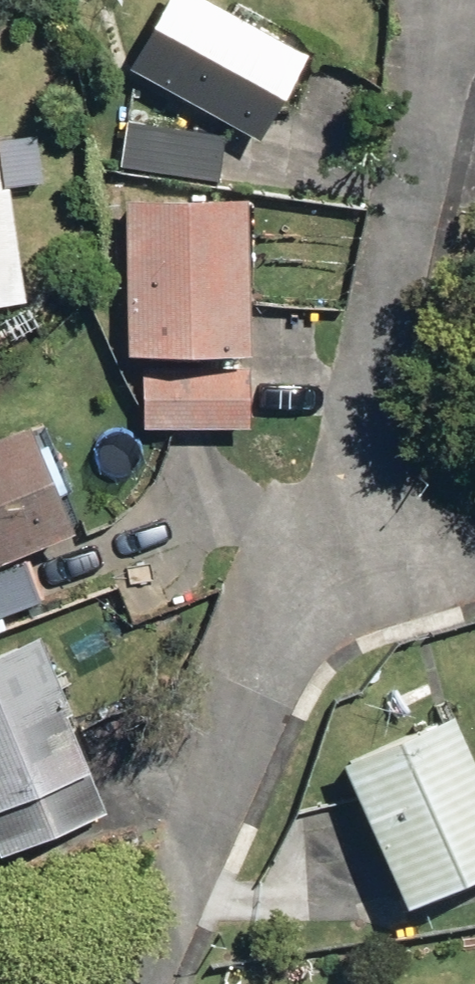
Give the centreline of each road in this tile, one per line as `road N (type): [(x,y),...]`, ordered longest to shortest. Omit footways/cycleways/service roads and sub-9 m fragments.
road 1 (residential): [(326,584),(427,113),(460,0)]
road 2 (residential): [(149,983),(209,831),(326,584)]
road 3 (residential): [(326,584),(474,550)]

